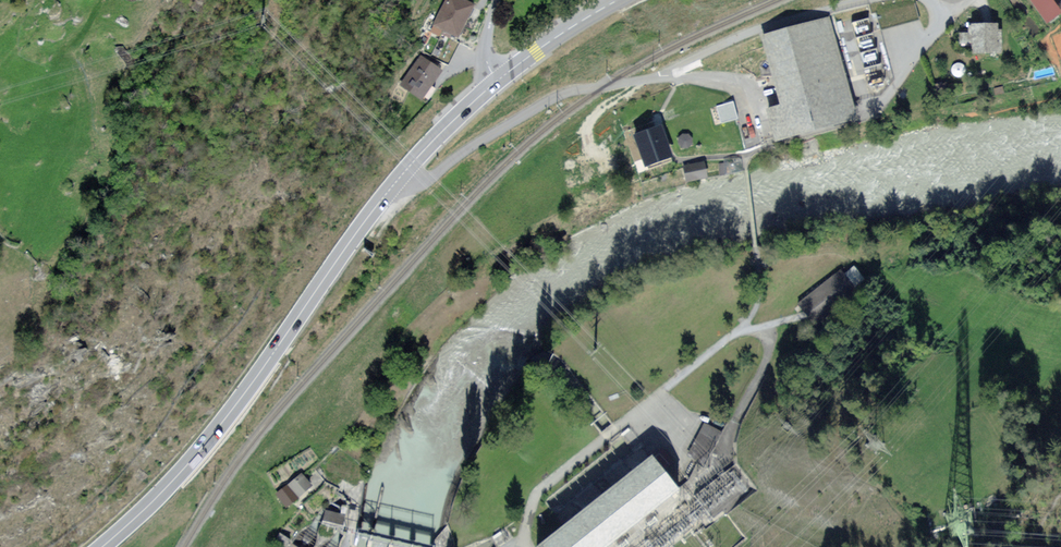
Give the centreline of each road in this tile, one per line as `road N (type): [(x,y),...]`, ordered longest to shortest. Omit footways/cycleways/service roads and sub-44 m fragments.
road 1 (primary): [(102,546),(178,475),(376,206),(496,82)]
road 2 (track): [(517,546),(536,498),(741,331),(759,302),(756,250)]
road 3 (primary): [(496,82),(618,0)]
road 4 (track): [(746,167),(747,154),(871,115)]

